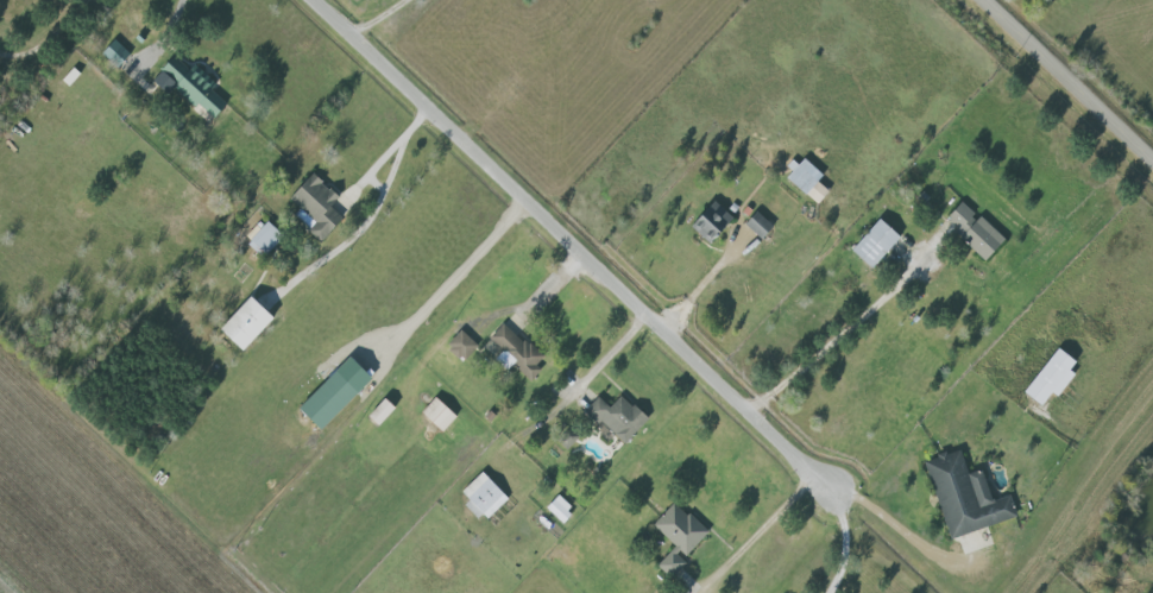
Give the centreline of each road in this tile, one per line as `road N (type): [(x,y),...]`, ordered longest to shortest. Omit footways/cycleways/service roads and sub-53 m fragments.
road 1 (residential): [(828,488),(322,0)]
road 2 (residential): [(0,345),(258,592)]
road 3 (tertiary): [(1152,147),(996,0)]
road 4 (residential): [(214,551),(328,436)]

